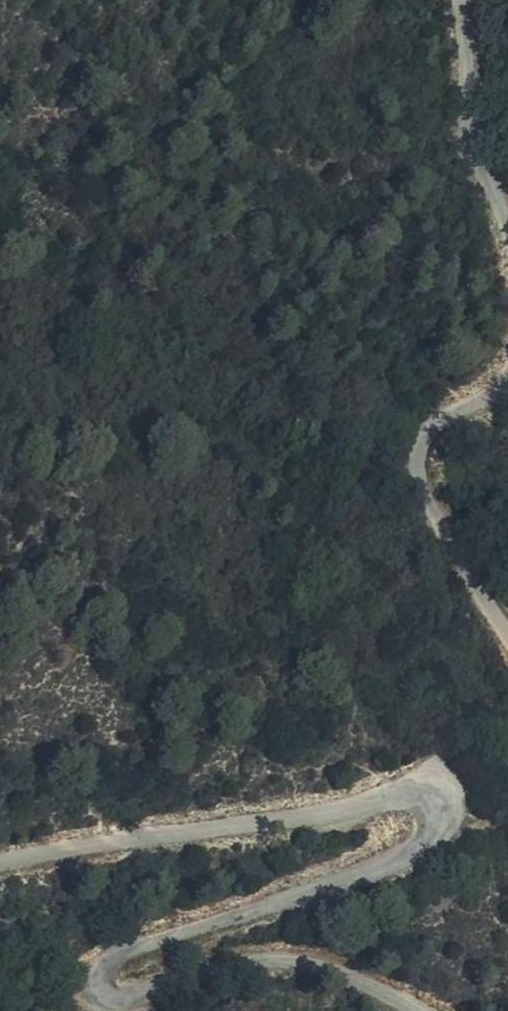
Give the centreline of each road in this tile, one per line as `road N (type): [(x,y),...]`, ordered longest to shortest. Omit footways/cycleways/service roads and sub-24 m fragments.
road 1 (unclassified): [(425,1010),(316,962),(258,963),(133,1002),(98,999),(96,972),(118,950),(413,858),(440,840),(438,815),(414,802),(0,864)]
road 2 (unclassified): [(507,369),(479,403),(425,437),(420,463),(507,626)]
road 3 (unclassified): [(463,0),(480,133),(507,226)]

